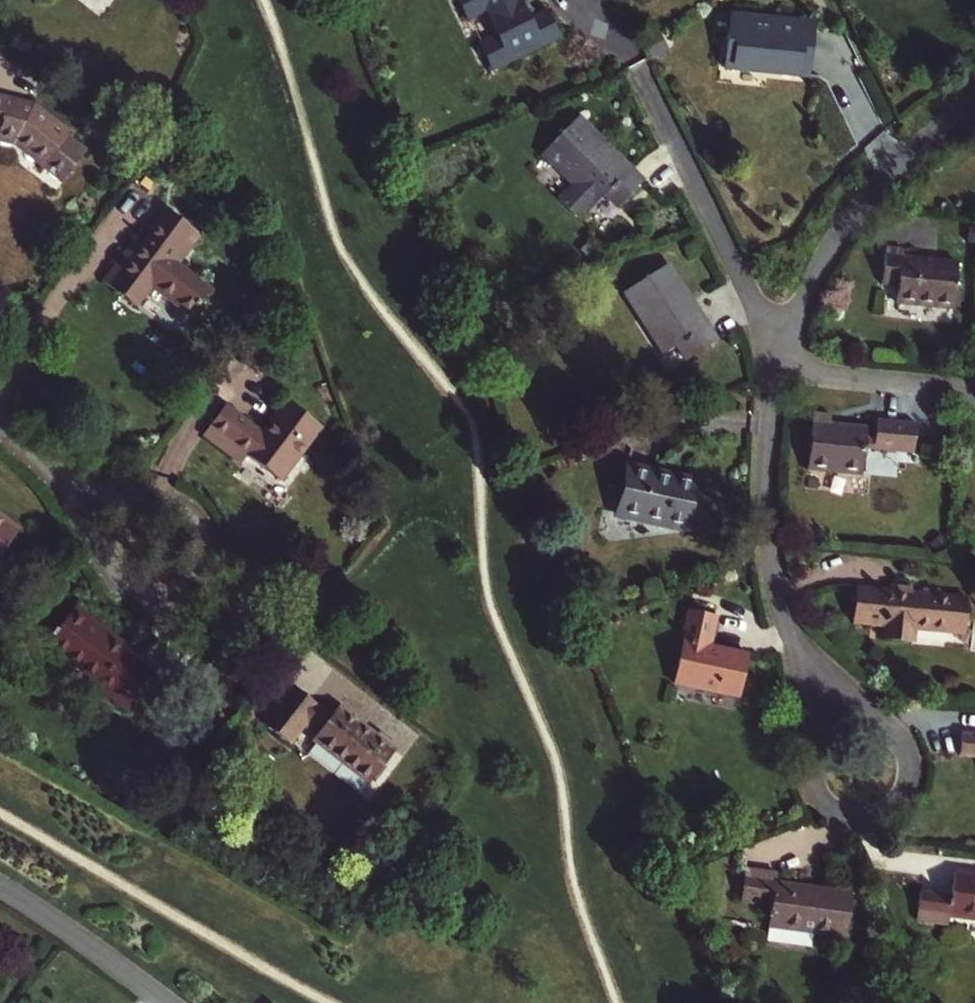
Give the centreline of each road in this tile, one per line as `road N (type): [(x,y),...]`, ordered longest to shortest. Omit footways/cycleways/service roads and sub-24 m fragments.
road 1 (residential): [(974,109),(872,196),(827,261),(793,338),(767,484),(773,570),(797,647)]
road 2 (residential): [(797,647),(822,785),(853,813),(884,809),(910,776),(903,746),(872,712)]
road 3 (residential): [(66,477),(186,512),(208,543),(197,580),(173,596),(133,585),(111,558)]
road 4 (residential): [(167,1002),(0,889)]

